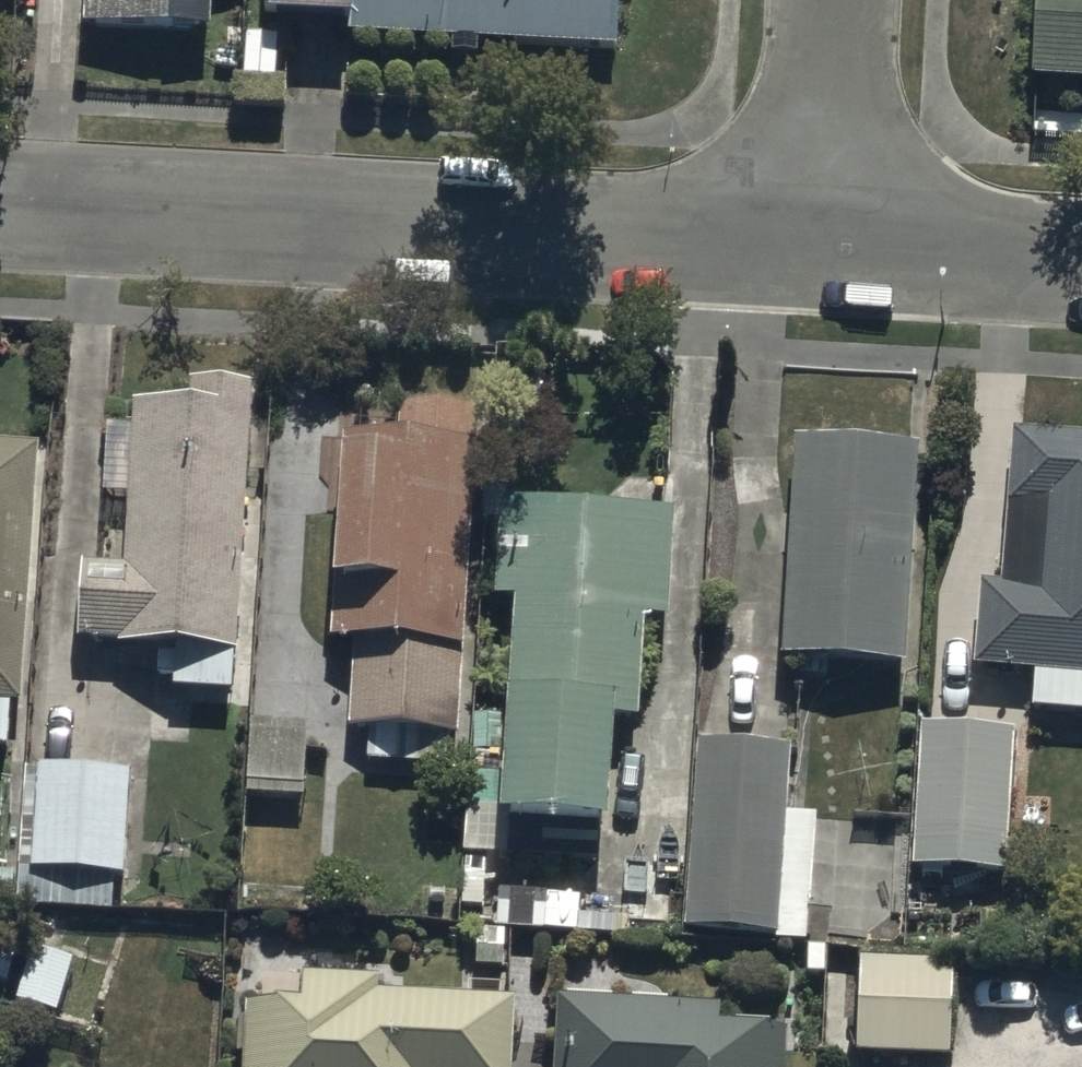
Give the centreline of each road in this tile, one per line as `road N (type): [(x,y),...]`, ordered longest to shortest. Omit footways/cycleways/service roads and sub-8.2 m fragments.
road 1 (residential): [(0,199),(825,239)]
road 2 (residential): [(825,239),(1081,253)]
road 3 (residential): [(825,239),(836,0)]

